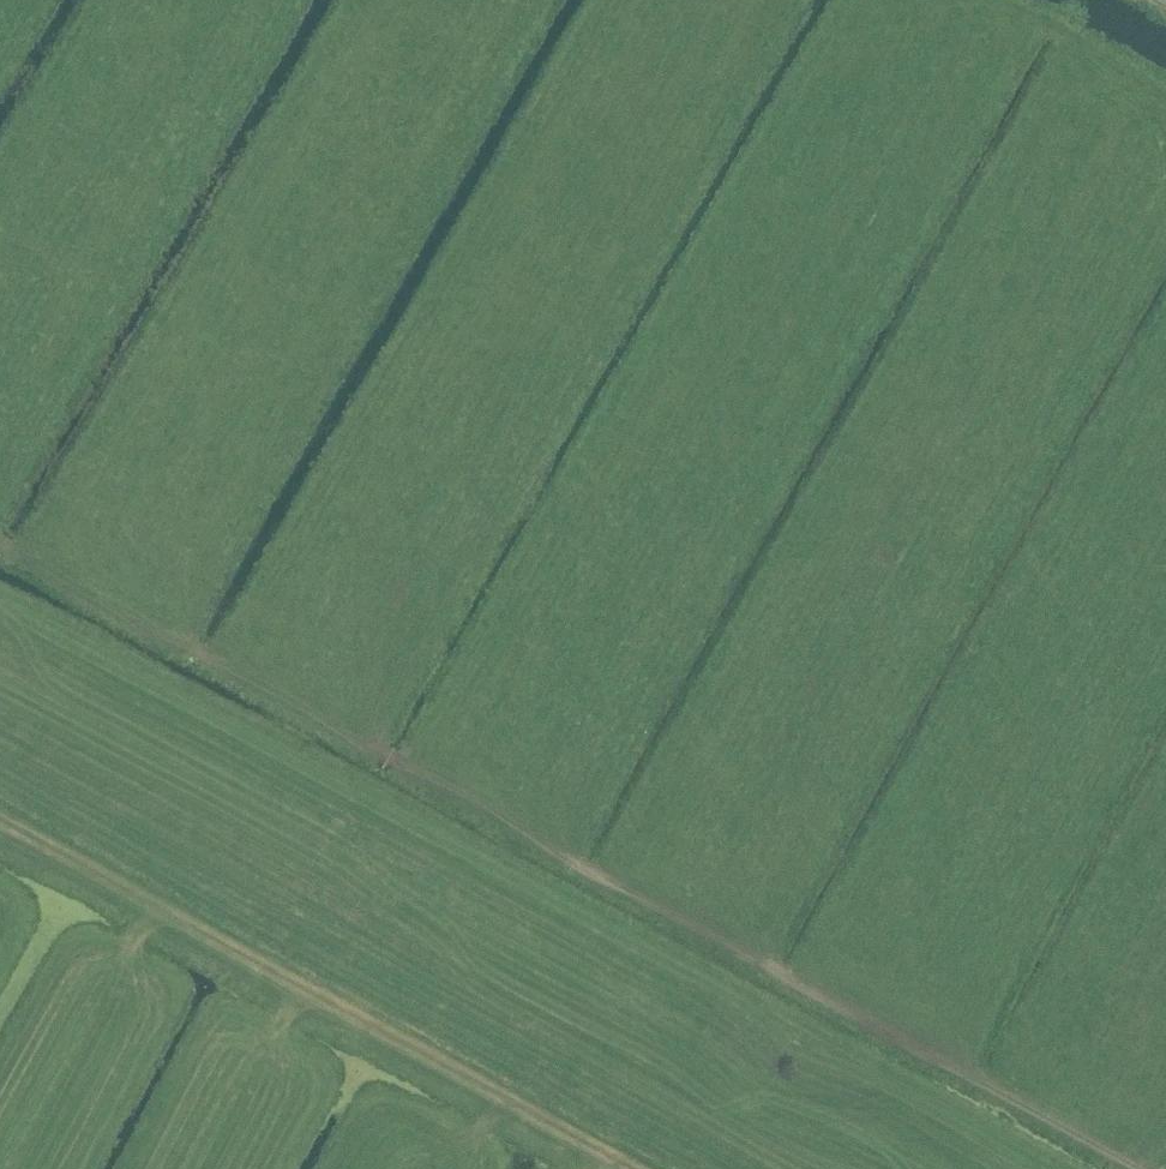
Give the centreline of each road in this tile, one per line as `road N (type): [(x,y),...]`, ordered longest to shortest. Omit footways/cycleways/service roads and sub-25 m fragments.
road 1 (track): [(634,1168),(0,806)]

